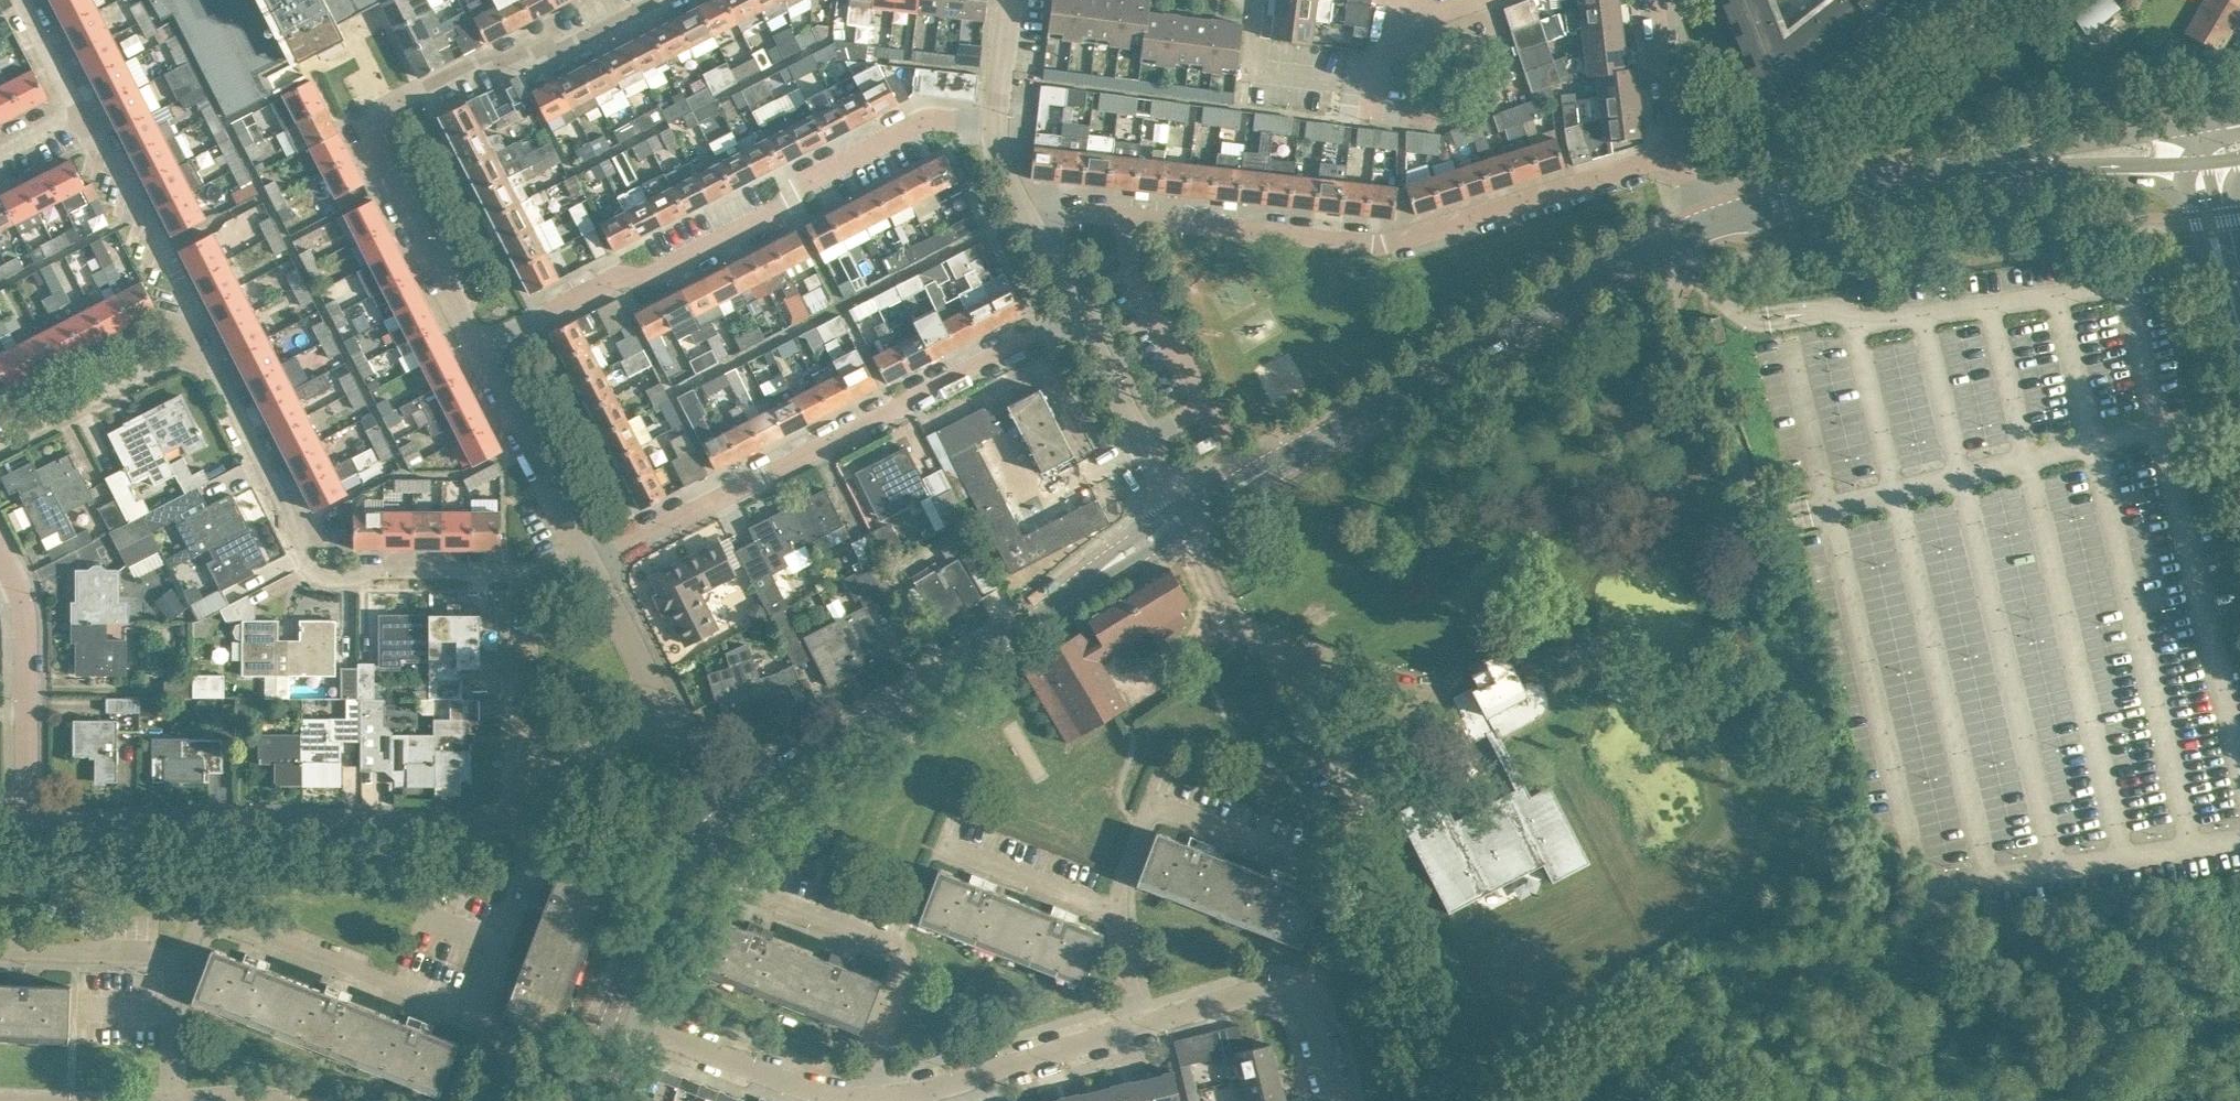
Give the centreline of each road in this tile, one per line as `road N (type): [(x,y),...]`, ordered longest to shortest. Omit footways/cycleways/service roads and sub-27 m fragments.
road 1 (residential): [(1027,236),(1069,216),(1130,216),(1394,242),(1676,151)]
road 2 (residential): [(1183,530),(1285,461),(1657,246),(1717,221)]
road 3 (residential): [(480,349),(617,276),(643,278),(782,207),(800,183),(919,122),(997,122)]
road 4 (residential): [(724,816),(785,760),(1183,530)]
road 5 (residential): [(589,561),(1069,314)]
road 6 (residential): [(523,779),(510,813),(453,833),(23,825)]
road 7 (residential): [(522,579),(498,571),(322,577),(203,340)]
road 8 (residential): [(877,1100),(875,1045),(906,968),(904,953),(739,888)]
road 9 (residential): [(468,1011),(228,918),(203,921),(178,958)]
road 10 (residential): [(358,121),(487,56),(560,50),(656,0)]
road 11 (unclassified): [(23,825),(29,642),(19,590),(0,554)]
road 12 (residential): [(1141,1026),(1273,987),(1291,992),(1308,1006),(1330,1100)]
road 13 (residential): [(1123,917),(1126,878),(1154,806),(1297,862)]
road 14 (residential): [(203,340),(105,139),(75,115)]
road 15 (residential): [(857,1100),(612,1015)]
road 16 (residential): [(480,349),(358,121)]
road 17 (residential): [(1956,167),(2206,162)]
road 18 (residential): [(903,1100),(1141,1026)]
road 19 (residential): [(2202,131),(1956,167)]
road 20 (residential): [(1717,221),(1956,167)]
road 21 (residential): [(1183,530),(1069,314)]
road 22 (residential): [(589,561),(480,349)]
road 23 (residential): [(612,1015),(651,929),(724,816)]
road 24 (residential): [(0,443),(203,340)]
road 25 (residential): [(1828,126),(1991,0)]
road 26 (residential): [(523,779),(522,579)]
road 27 (residential): [(1123,917),(946,849)]
road 28 (residential): [(0,951),(178,958)]
road 29 (residential): [(663,702),(523,779)]
road 30 (residential): [(663,702),(589,561)]
road 31 (tertiary): [(2239,313),(2206,162)]
road 32 (residential): [(1656,0),(1676,151)]
road 33 (residential): [(178,958),(171,1100)]
road 34 (residential): [(724,816),(663,702)]
road 35 (residential): [(75,115),(18,0)]
road 36 (residential): [(997,122),(1009,0)]
road 37 (residential): [(1027,236),(998,180),(997,122)]

